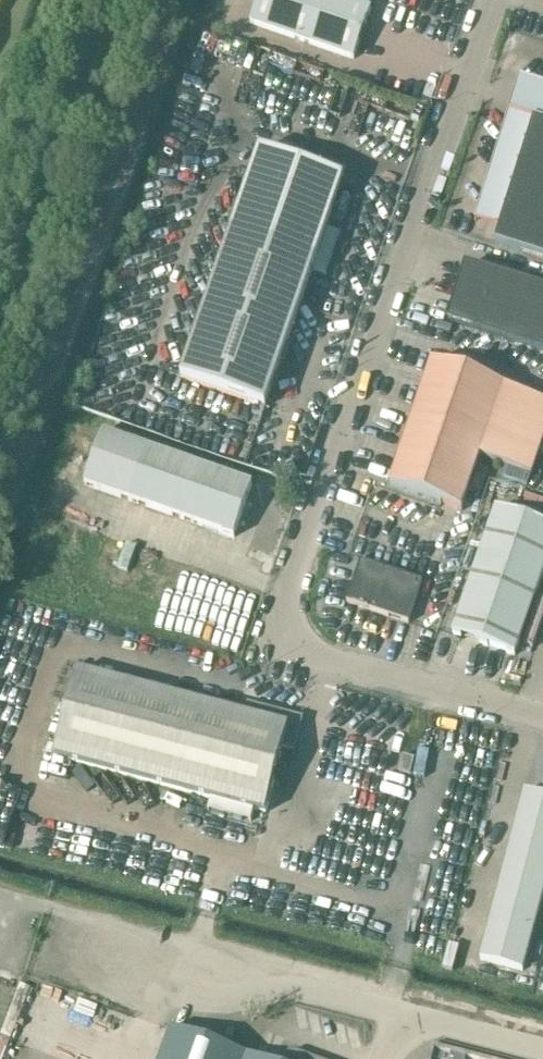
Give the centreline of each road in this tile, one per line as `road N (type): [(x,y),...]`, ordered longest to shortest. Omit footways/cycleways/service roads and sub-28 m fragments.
road 1 (unclassified): [(542,715),(285,645),(282,628),(281,611),(492,0)]
road 2 (unclassified): [(278,984),(542,1052)]
road 3 (unclassified): [(45,908),(199,949),(278,984)]
road 4 (unclassified): [(278,984),(190,1000),(145,994)]

